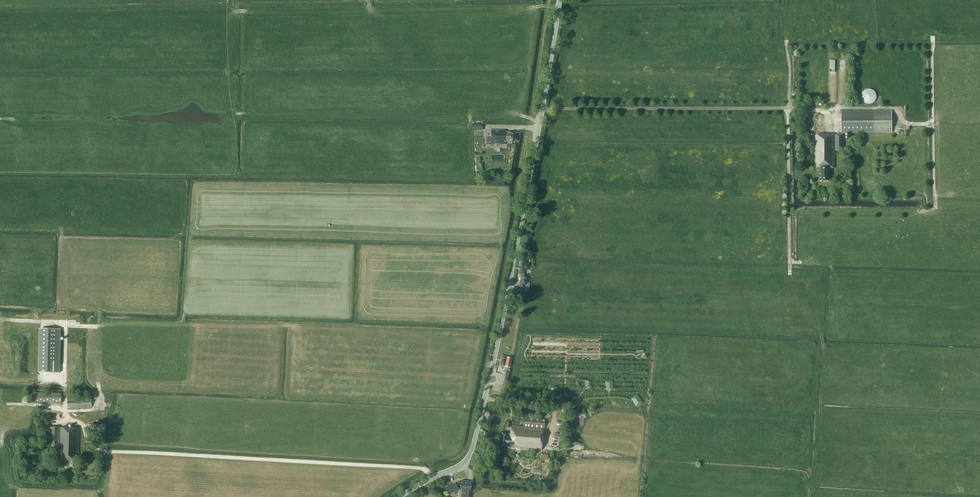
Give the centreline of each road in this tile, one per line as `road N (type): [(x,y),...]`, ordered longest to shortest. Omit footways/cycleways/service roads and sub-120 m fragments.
road 1 (unclassified): [(400,496),(461,466),(472,449),(560,0)]

